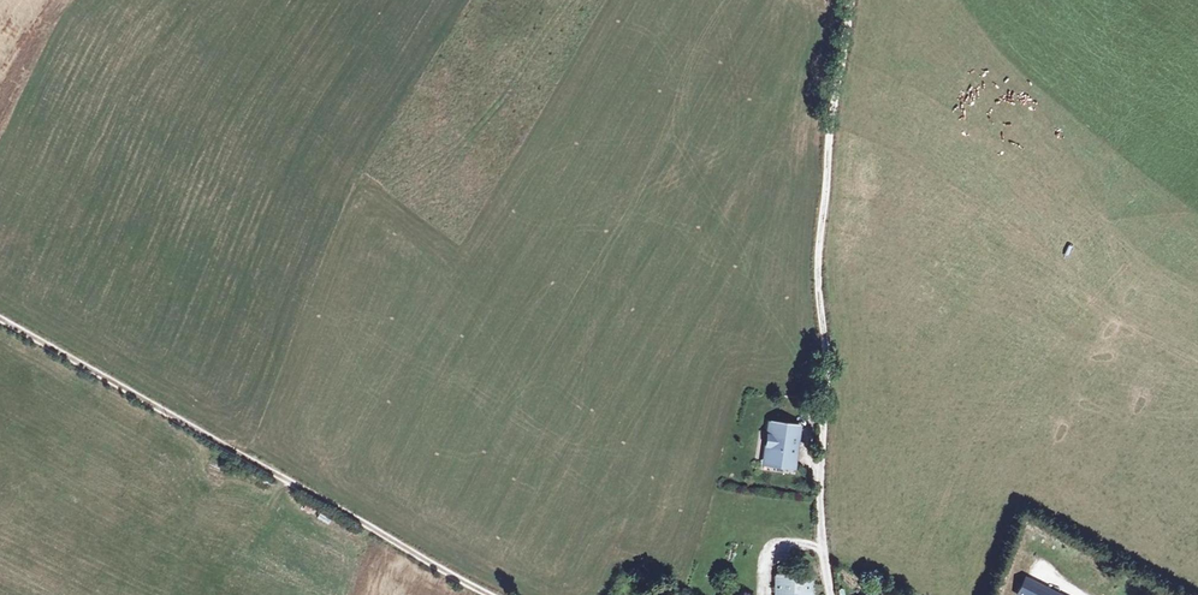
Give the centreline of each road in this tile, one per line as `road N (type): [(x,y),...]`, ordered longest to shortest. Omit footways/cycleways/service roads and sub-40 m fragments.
road 1 (track): [(851,0),(818,271),(827,361),(820,518),(830,594)]
road 2 (track): [(0,318),(321,498),(523,594)]

